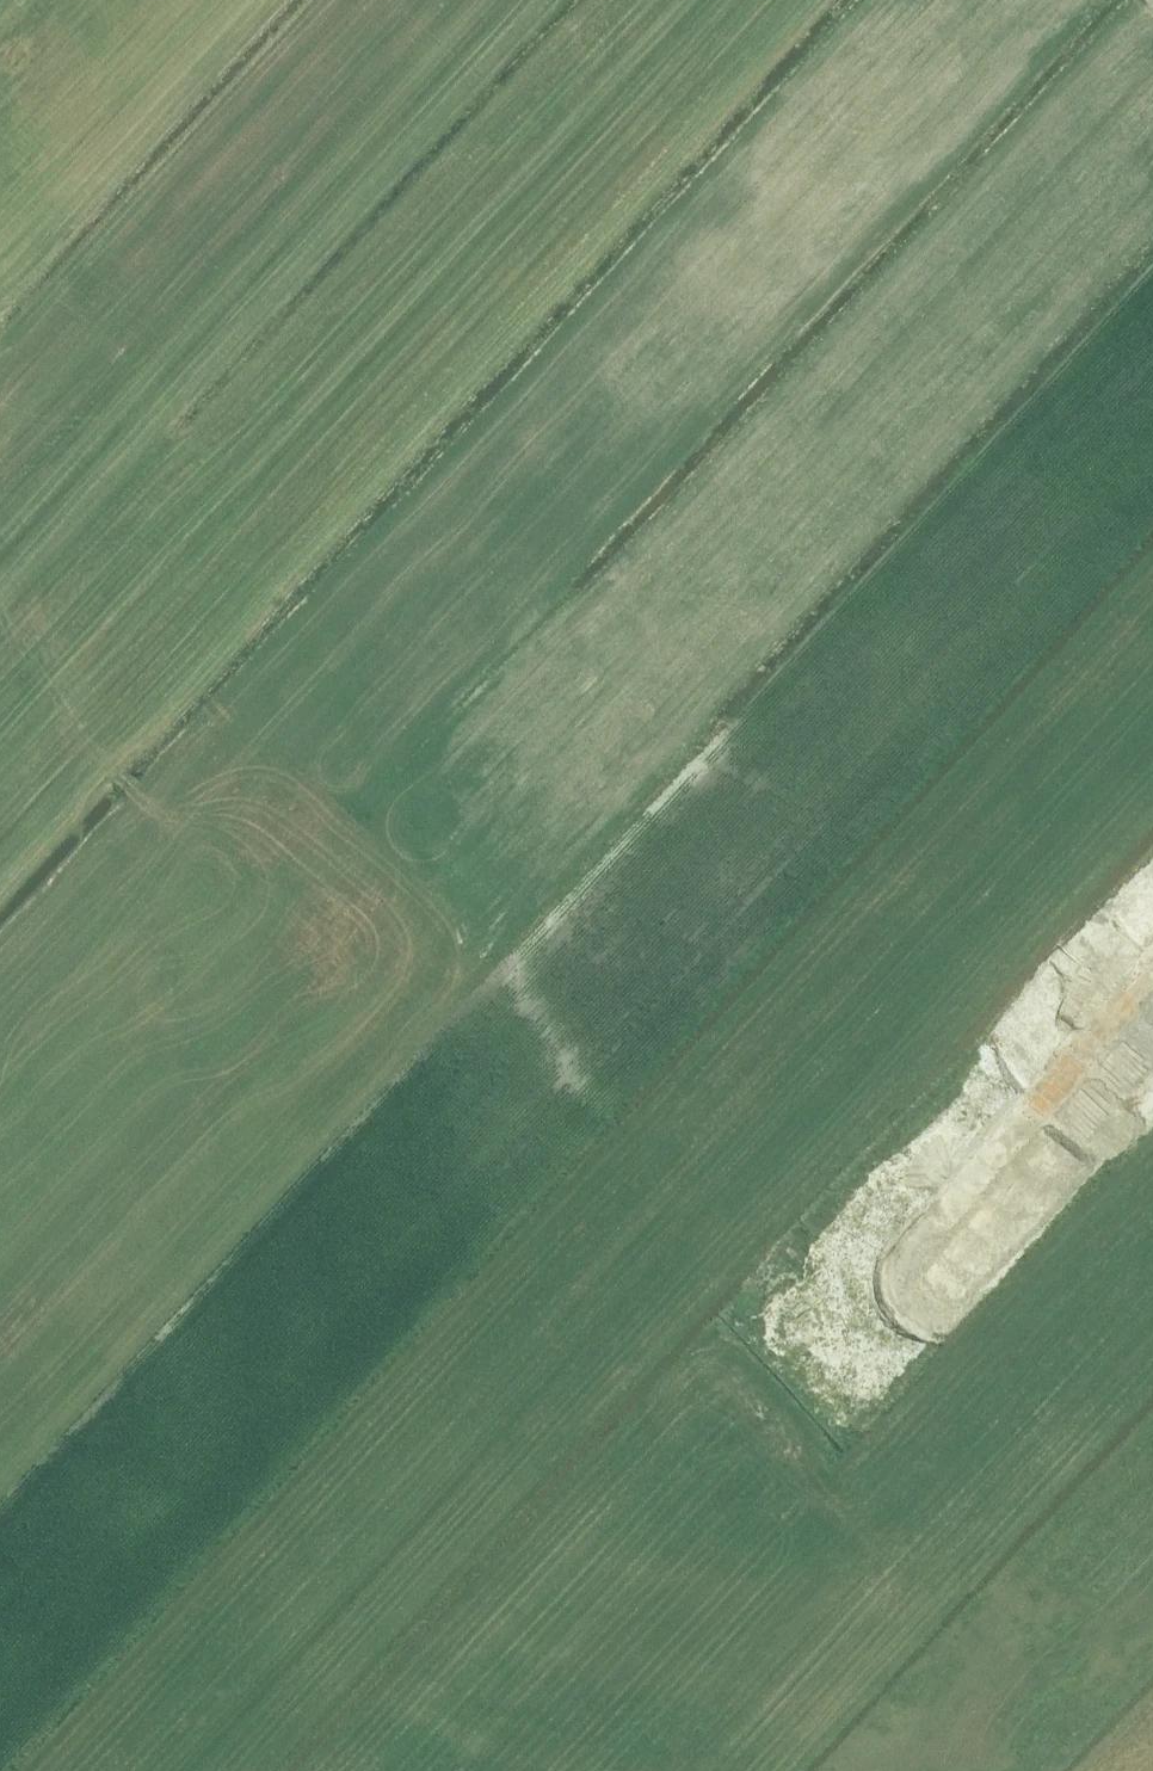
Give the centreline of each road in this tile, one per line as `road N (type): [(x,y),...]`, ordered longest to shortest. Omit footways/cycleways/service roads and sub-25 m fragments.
road 1 (track): [(972,268),(1152,54)]

